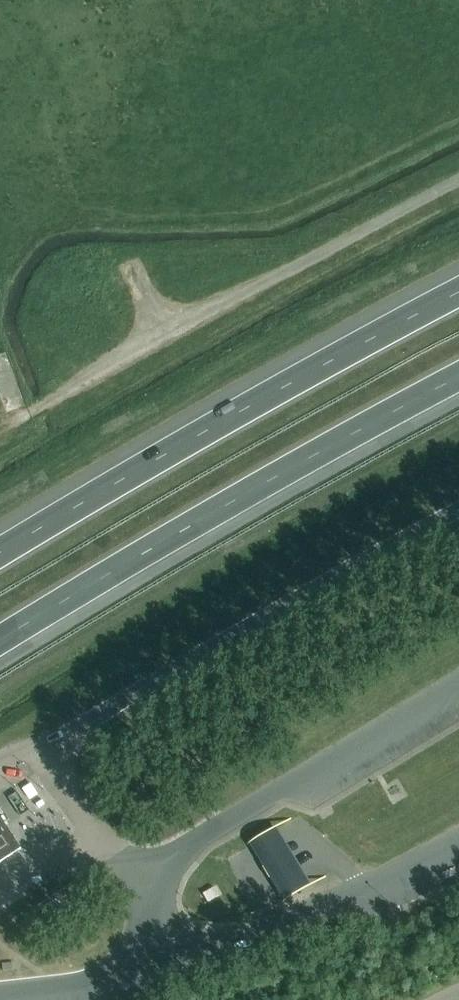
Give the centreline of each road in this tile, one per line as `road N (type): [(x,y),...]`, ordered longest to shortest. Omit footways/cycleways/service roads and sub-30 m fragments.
road 1 (motorway): [(0,642),(458,376)]
road 2 (motorway): [(458,293),(0,554)]
road 3 (unclassified): [(37,406),(458,181)]

